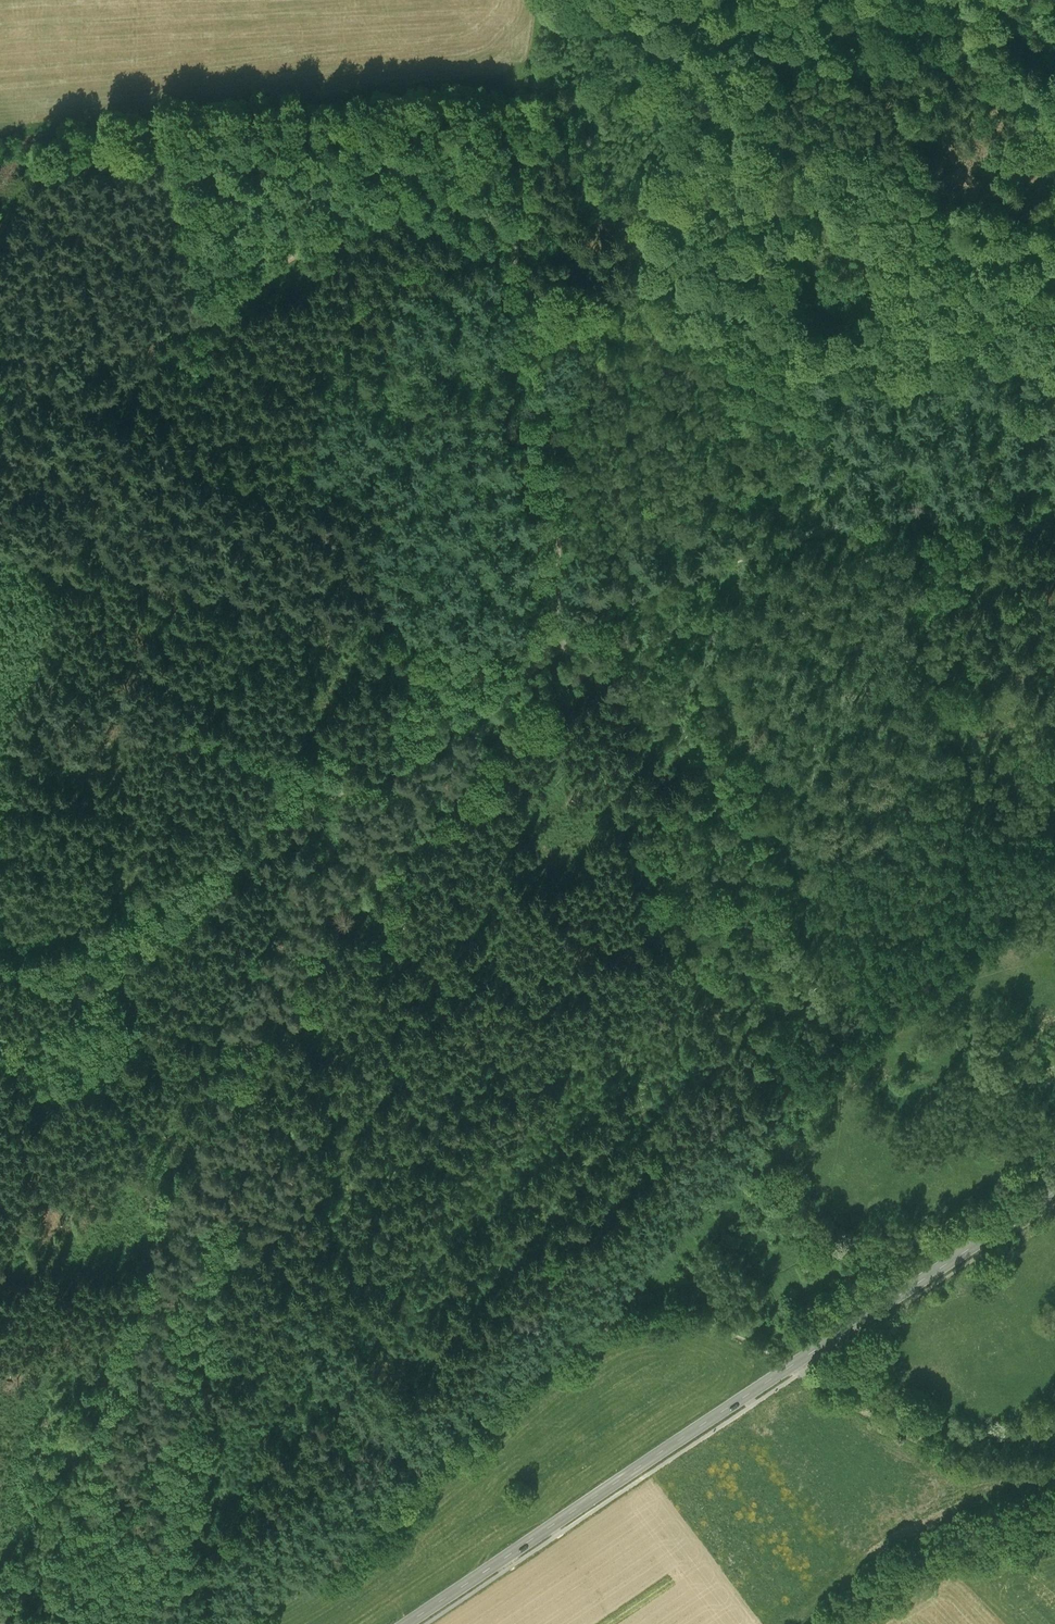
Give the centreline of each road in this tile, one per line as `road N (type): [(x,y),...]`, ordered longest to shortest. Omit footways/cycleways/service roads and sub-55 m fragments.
road 1 (track): [(0,1025),(115,976),(350,786),(649,592),(1054,472)]
road 2 (secondary): [(1054,1188),(410,1623)]
road 3 (track): [(548,0),(544,122),(495,166),(294,253),(207,315),(131,336),(0,418)]
road 4 (track): [(544,122),(560,648)]

